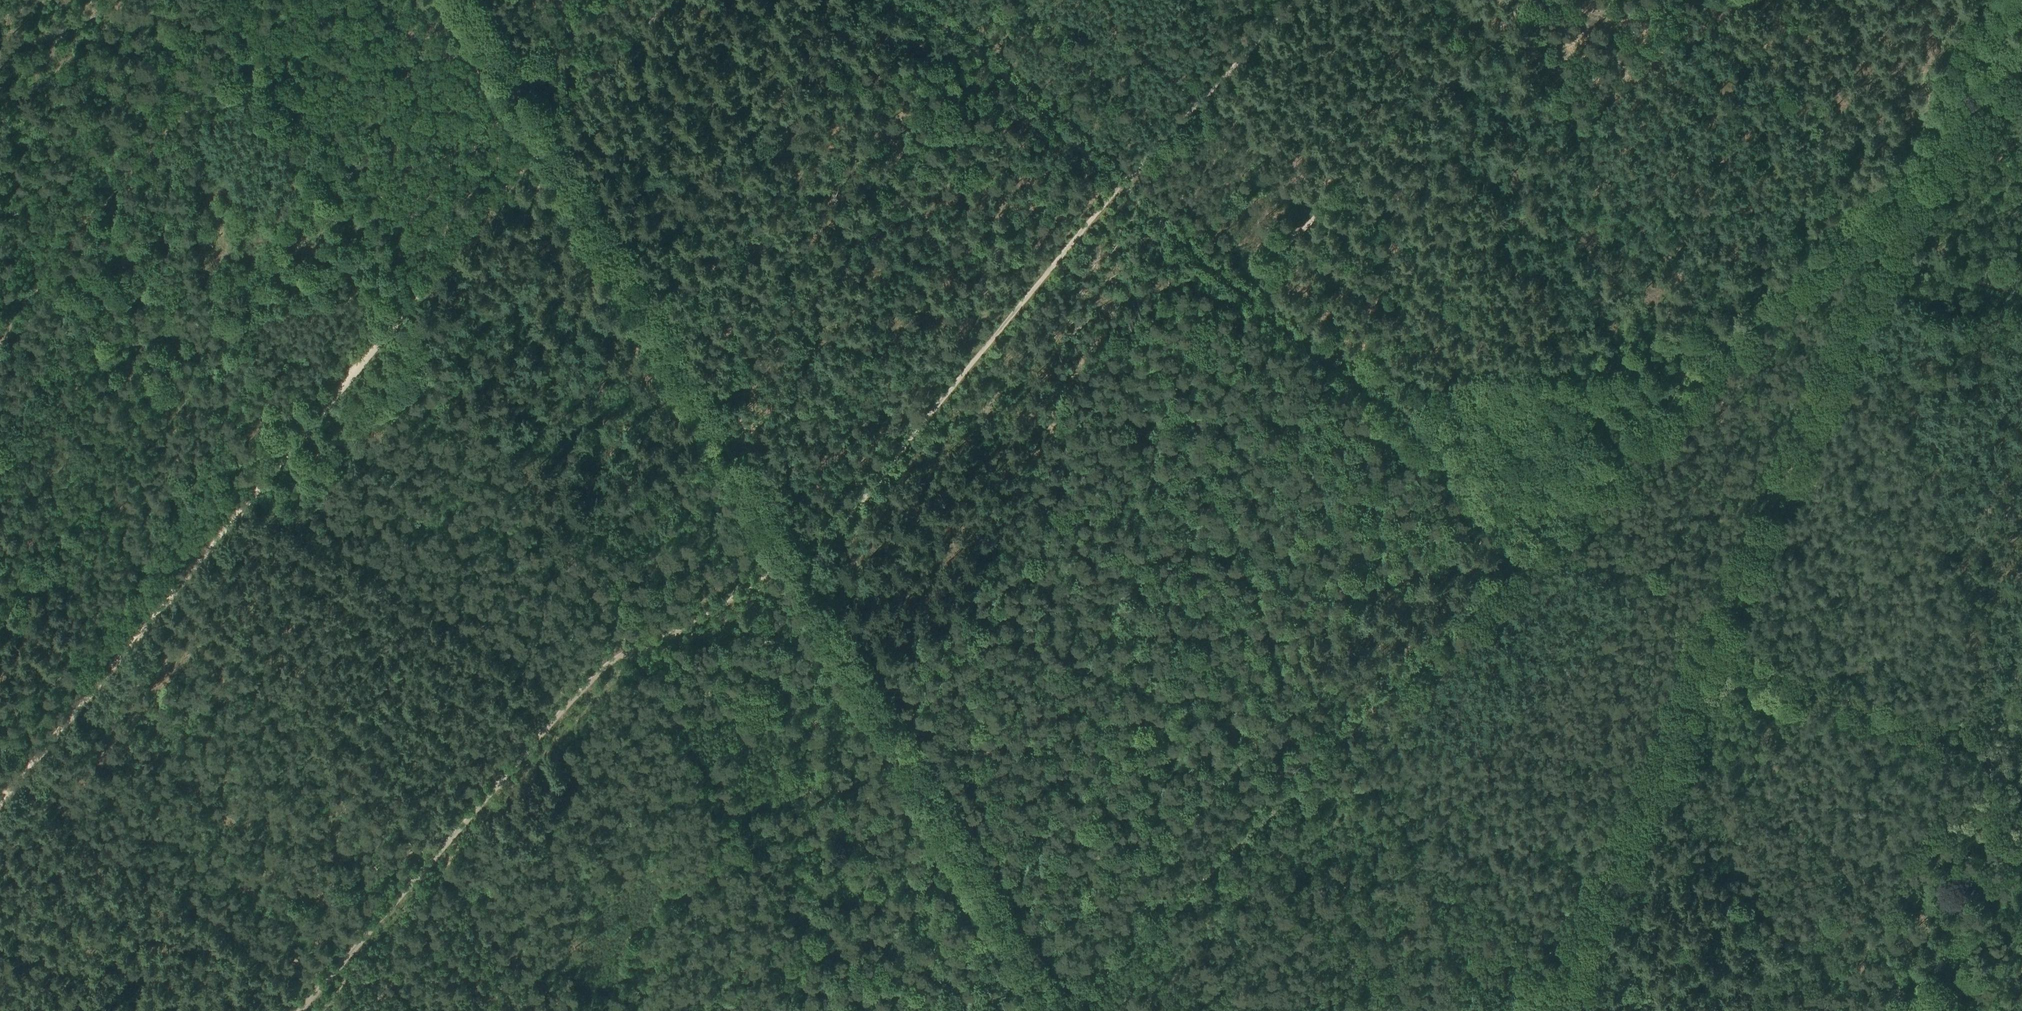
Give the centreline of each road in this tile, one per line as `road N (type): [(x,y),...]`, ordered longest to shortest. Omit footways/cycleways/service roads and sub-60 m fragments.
road 1 (track): [(547,141),(801,559),(1060,1010)]
road 2 (track): [(1569,962),(1916,157)]
road 3 (track): [(0,801),(415,298)]
road 4 (track): [(1916,157),(1564,499)]
road 5 (track): [(1239,275),(1526,0)]
road 6 (track): [(1324,758),(1060,1010)]
road 7 (track): [(233,41),(269,148),(392,324)]
road 8 (track): [(1530,531),(1324,758)]
road 9 (track): [(1124,179),(926,0)]
road 10 (track): [(1295,0),(1124,179)]
road 11 (track): [(1530,531),(1346,372)]
road 12 (track): [(415,298),(547,141)]
road 13 (track): [(465,0),(547,141)]
road 14 (track): [(1239,275),(1124,179)]
road 15 (track): [(1916,157),(2021,55)]
road 16 (track): [(1346,372),(1239,275)]

